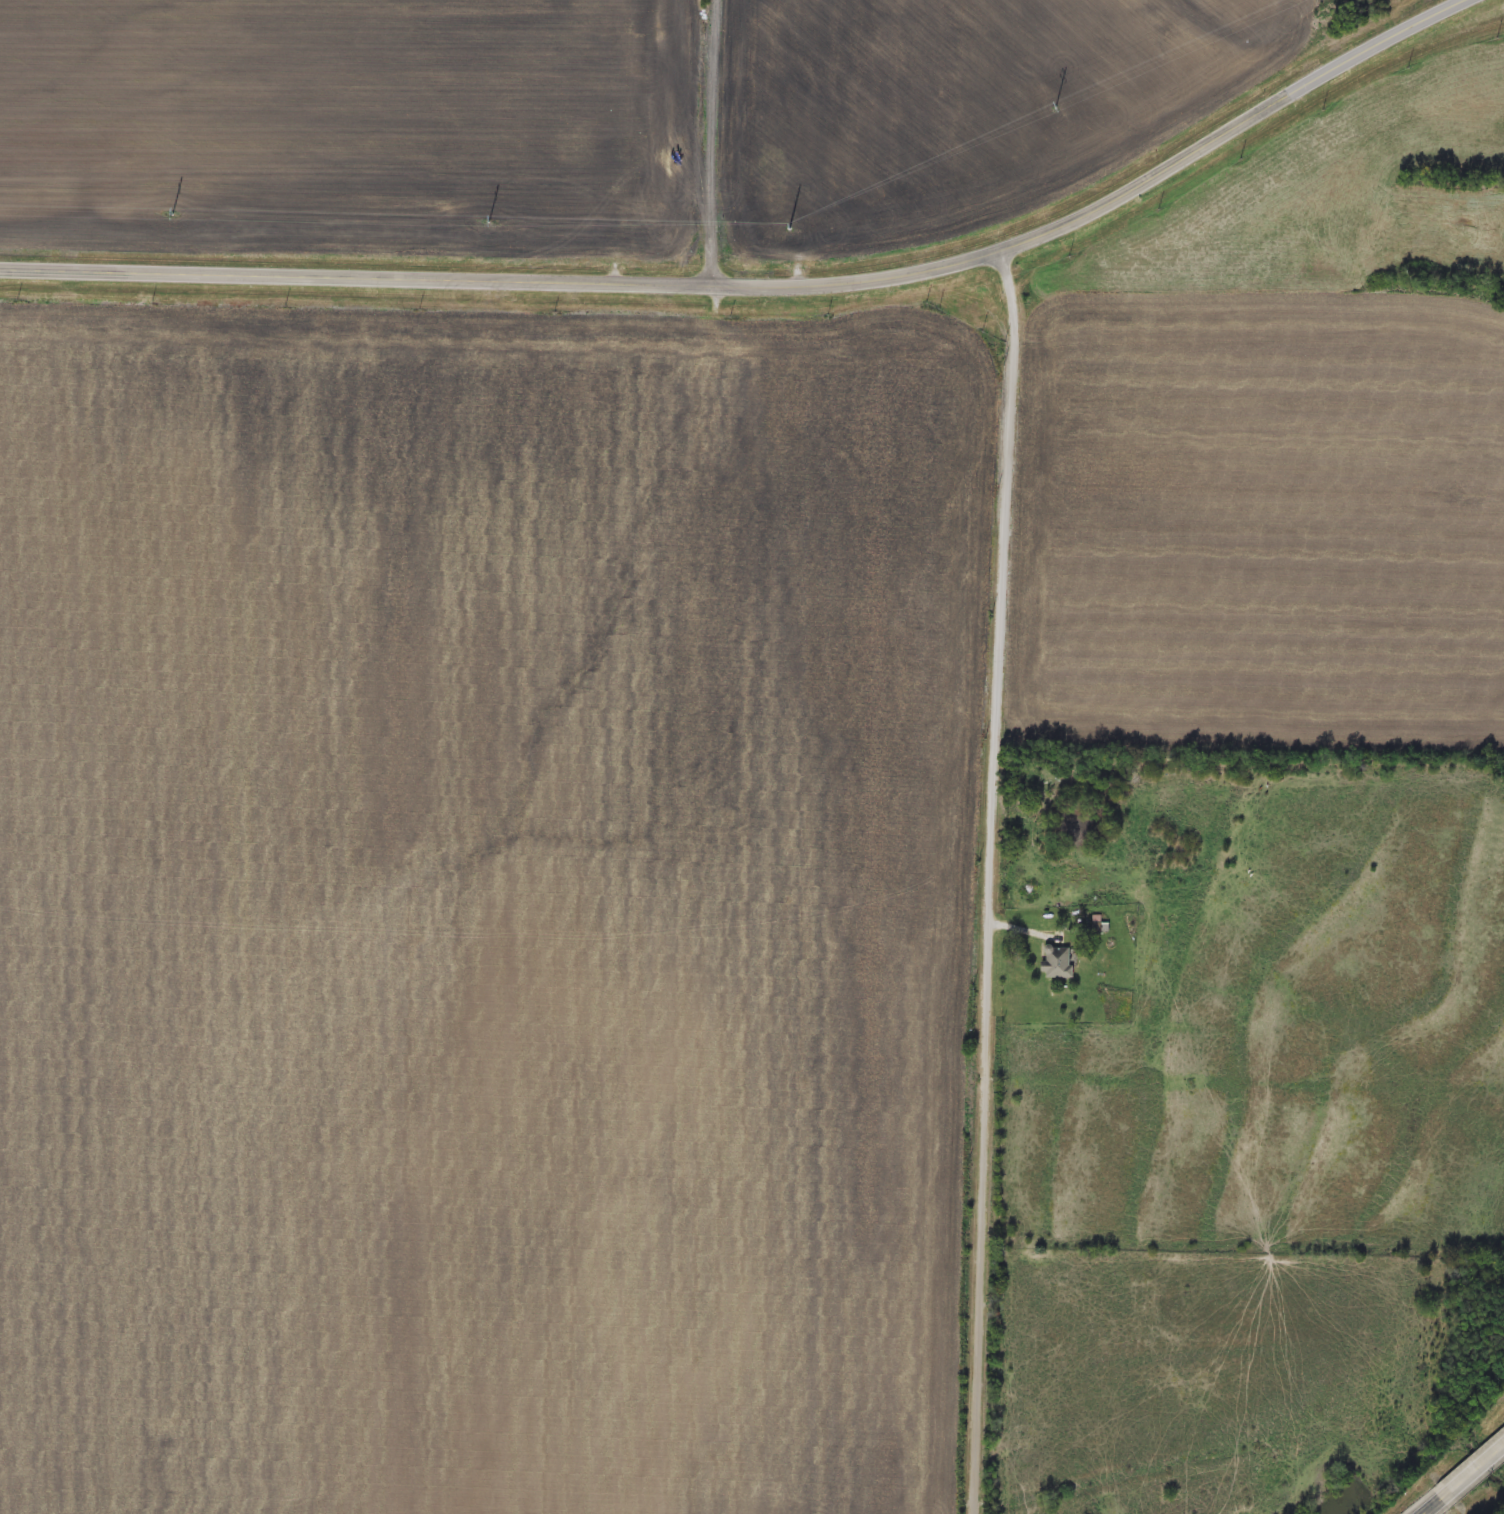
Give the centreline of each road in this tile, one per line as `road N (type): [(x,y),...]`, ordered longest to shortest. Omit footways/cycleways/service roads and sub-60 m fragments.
road 1 (tertiary): [(0,265),(621,282),(875,277),(1048,230),(1319,71),(1484,0)]
road 2 (residential): [(967,1513),(1005,245)]
road 3 (residential): [(718,283),(723,0)]

